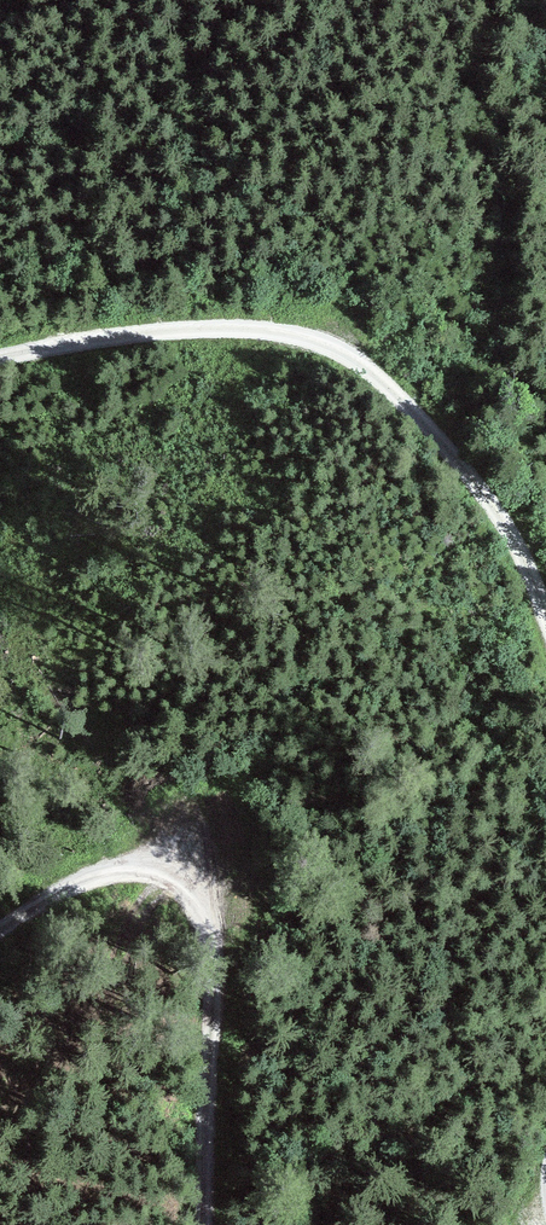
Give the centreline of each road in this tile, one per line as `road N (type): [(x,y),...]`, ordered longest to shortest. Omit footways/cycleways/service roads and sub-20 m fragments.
road 1 (track): [(0,364),(52,350),(258,324),(369,365),(457,460),(545,619)]
road 2 (track): [(203,1224),(200,1176),(217,987),(197,907),(157,876),(87,880),(0,942)]

